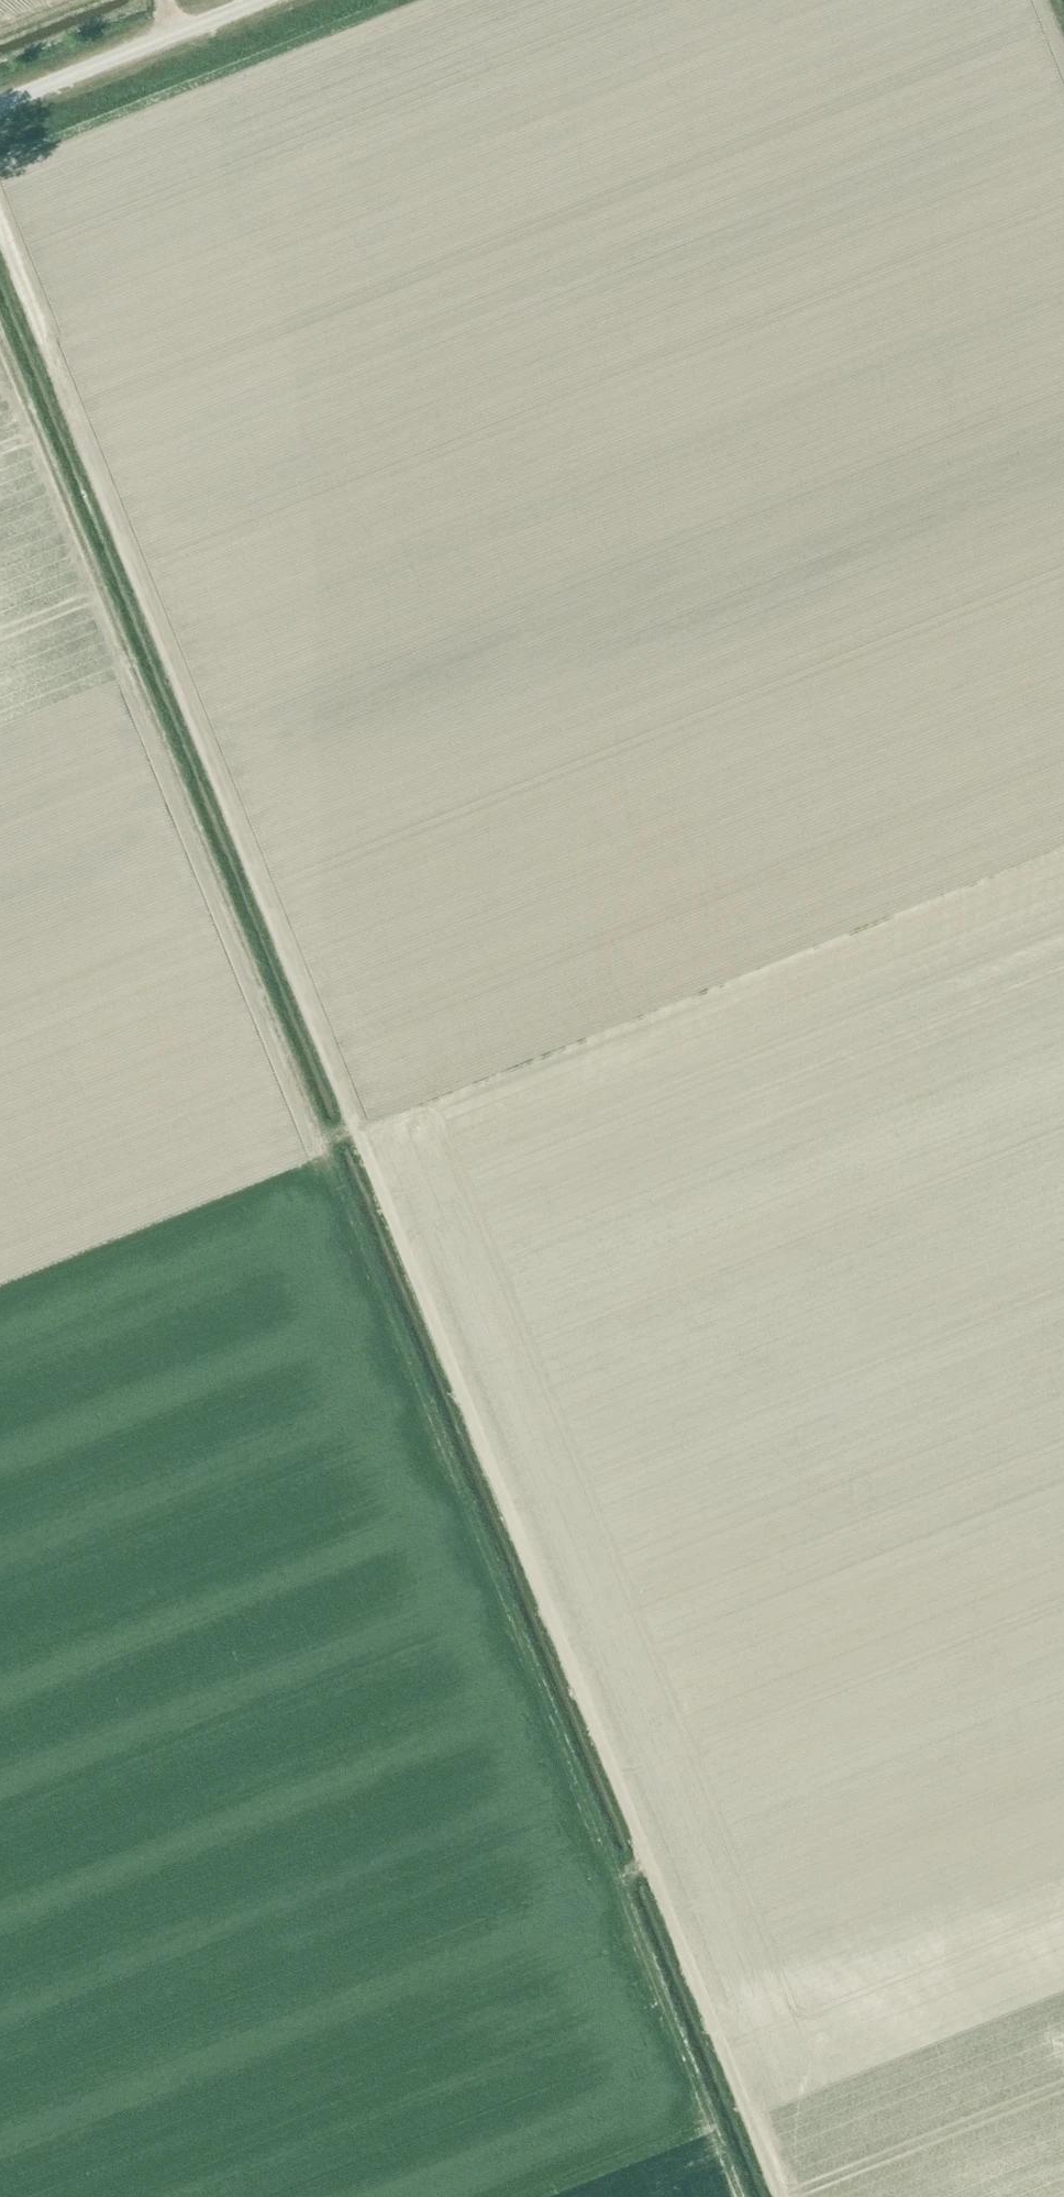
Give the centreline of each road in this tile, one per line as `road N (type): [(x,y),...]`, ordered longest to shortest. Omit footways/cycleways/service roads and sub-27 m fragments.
road 1 (unclassified): [(0,105),(263,0)]

